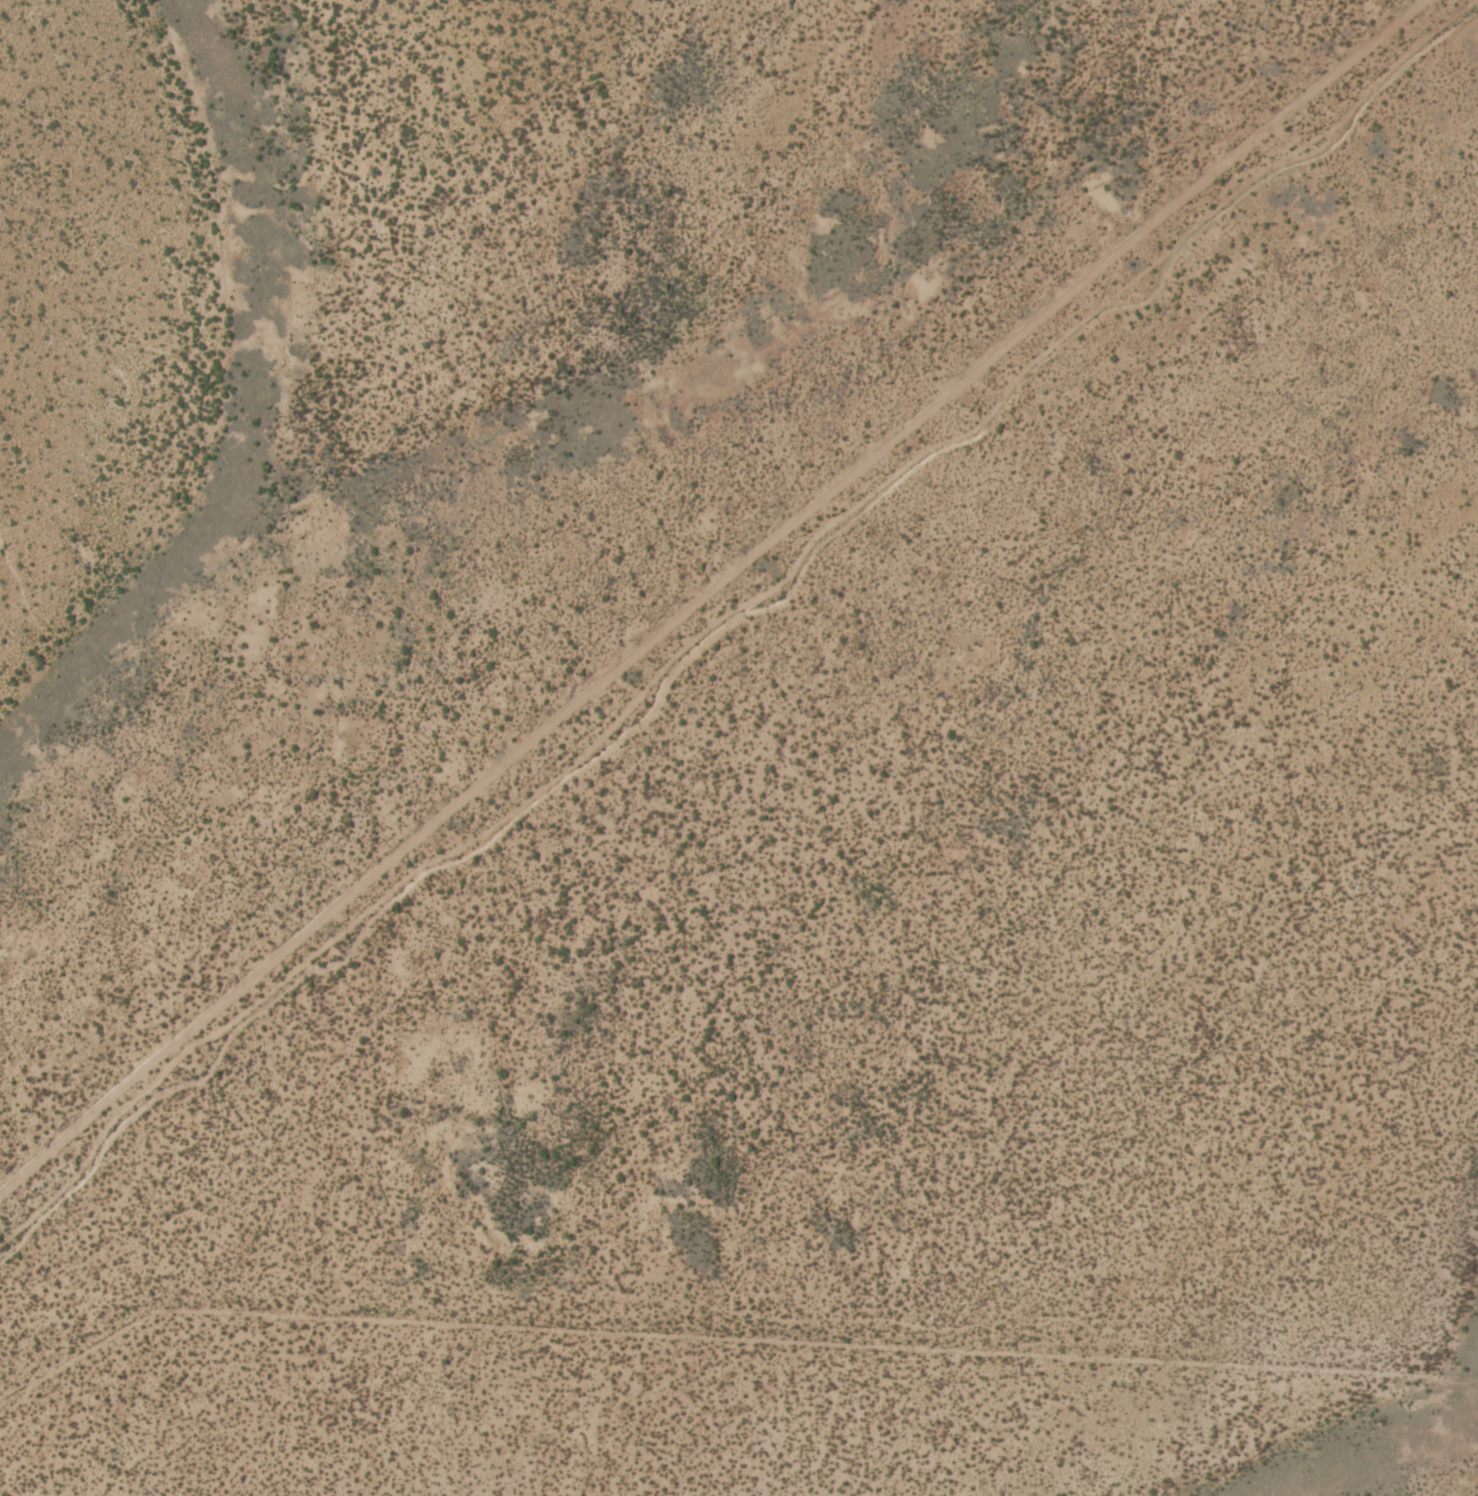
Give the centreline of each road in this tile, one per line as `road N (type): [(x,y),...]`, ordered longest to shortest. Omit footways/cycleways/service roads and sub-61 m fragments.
road 1 (track): [(1477,7),(1343,128),(926,452),(0,1218)]

